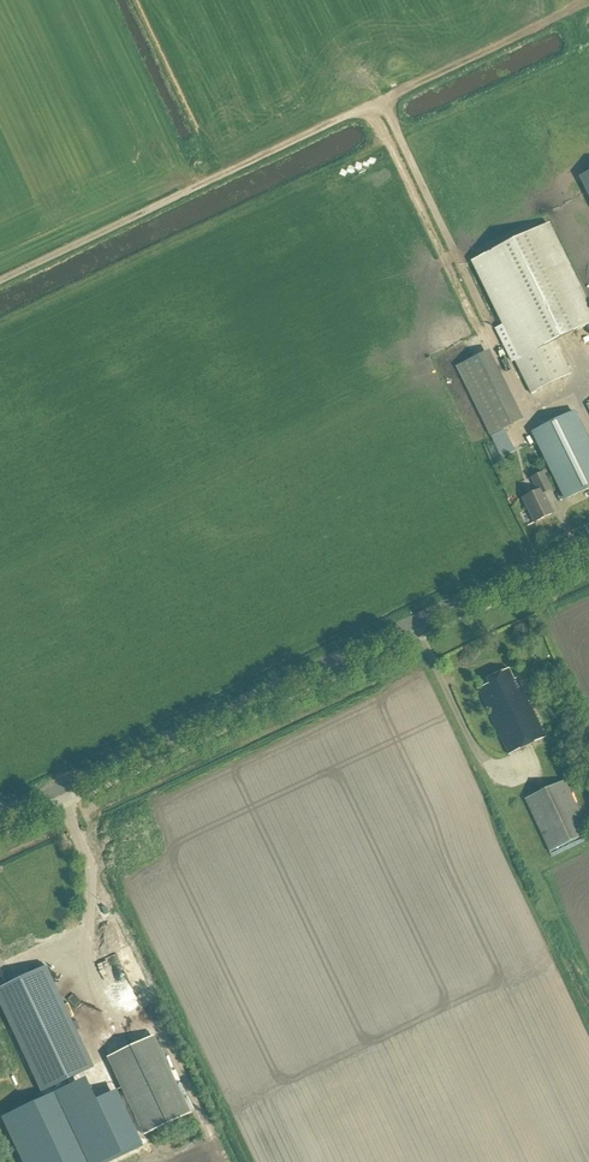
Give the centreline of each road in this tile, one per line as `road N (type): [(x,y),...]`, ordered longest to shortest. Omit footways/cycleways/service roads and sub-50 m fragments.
road 1 (tertiary): [(0,816),(588,540)]

